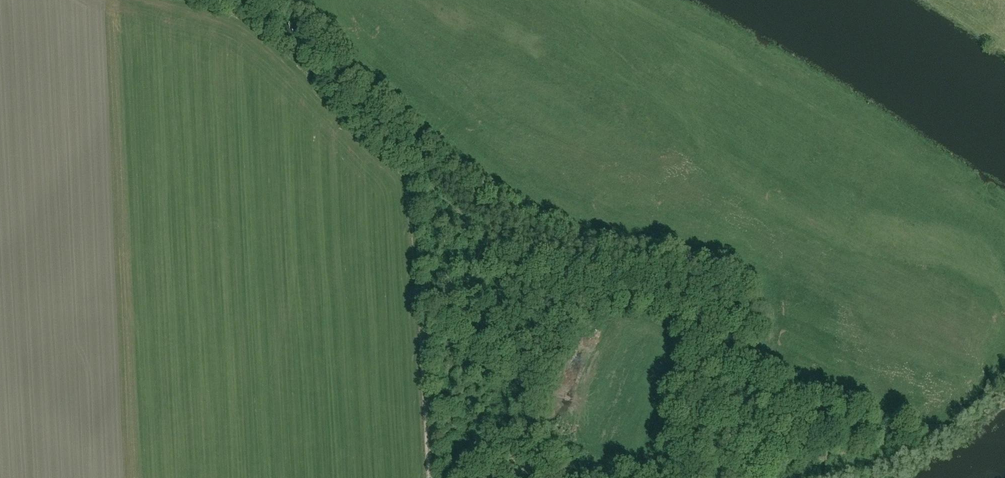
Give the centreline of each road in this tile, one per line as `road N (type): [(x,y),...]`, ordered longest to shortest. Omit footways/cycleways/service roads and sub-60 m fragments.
road 1 (track): [(431,148),(412,182),(429,477)]
road 2 (track): [(180,0),(244,22),(280,50),(412,182)]

